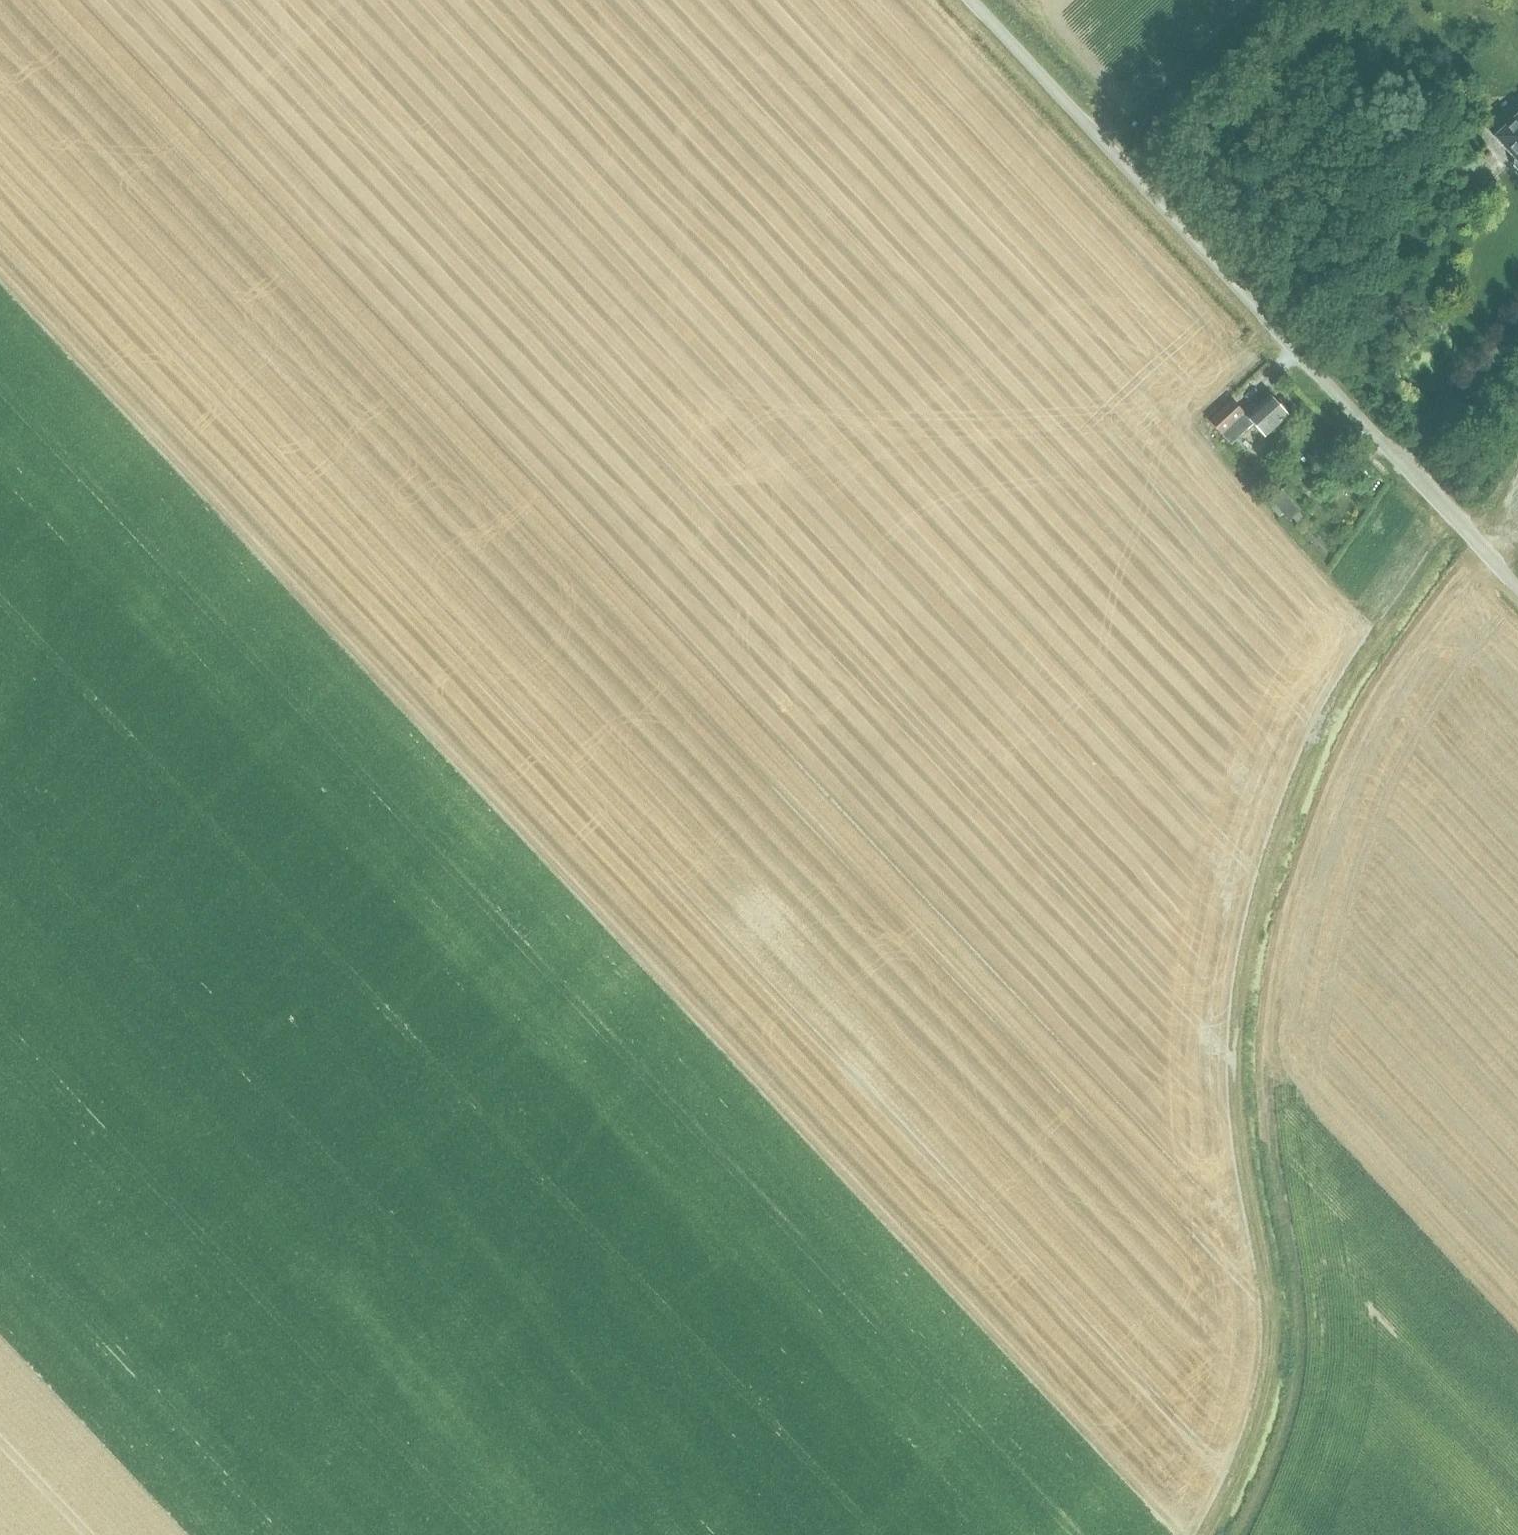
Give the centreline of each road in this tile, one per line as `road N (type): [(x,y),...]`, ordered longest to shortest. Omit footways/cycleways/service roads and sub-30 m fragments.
road 1 (unclassified): [(1517,588),(969,0)]

